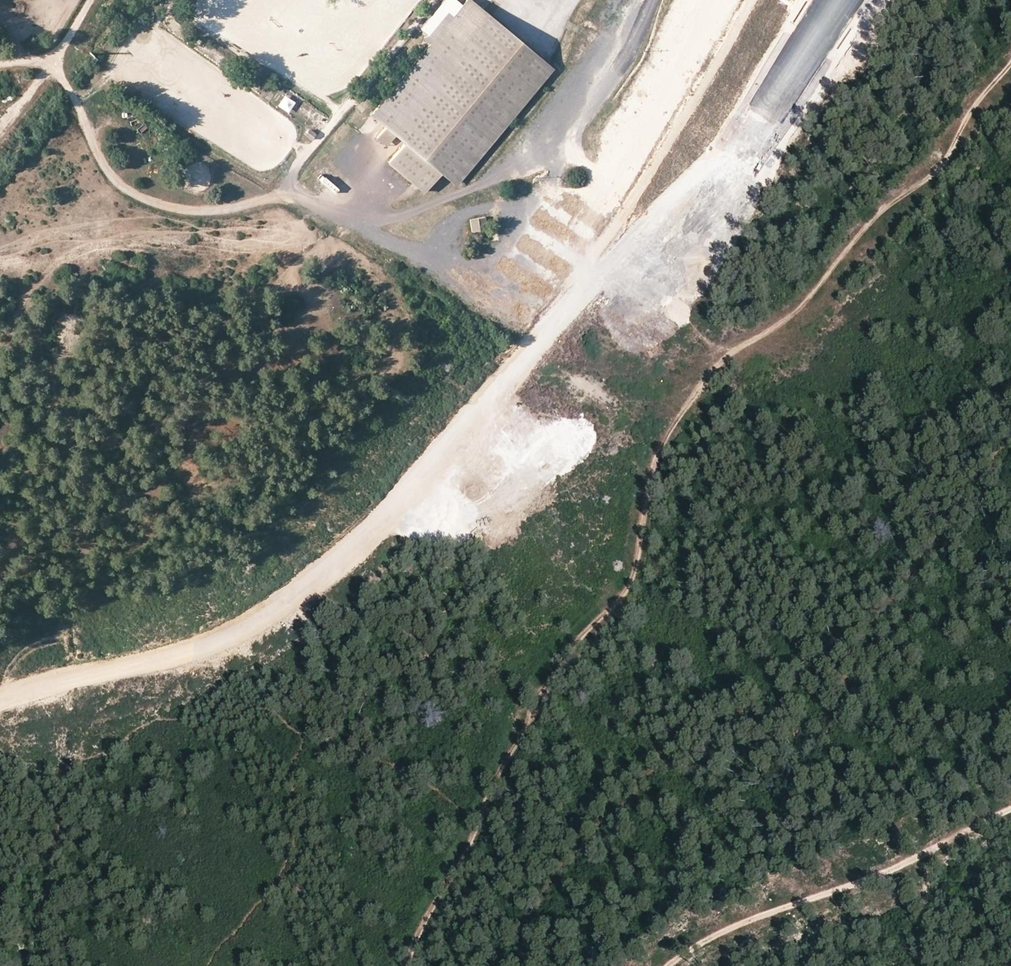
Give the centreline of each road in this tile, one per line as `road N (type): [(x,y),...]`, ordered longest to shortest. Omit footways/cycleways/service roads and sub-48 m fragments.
road 1 (primary): [(0,707),(233,632),(345,577),(486,470),(593,351),(839,0)]
road 2 (track): [(409,965),(468,852),(530,701),(634,578),(653,460),(724,358),(805,306),(900,190),(955,147),(979,98),(1010,66)]
road 3 (track): [(436,0),(285,189),(202,210),(137,195),(104,165),(54,57),(91,0)]
road 4 (track): [(647,0),(613,65),(525,159),(478,187),(352,228),(285,189)]
road 5 (track): [(1010,808),(916,858),(707,935),(663,965)]

